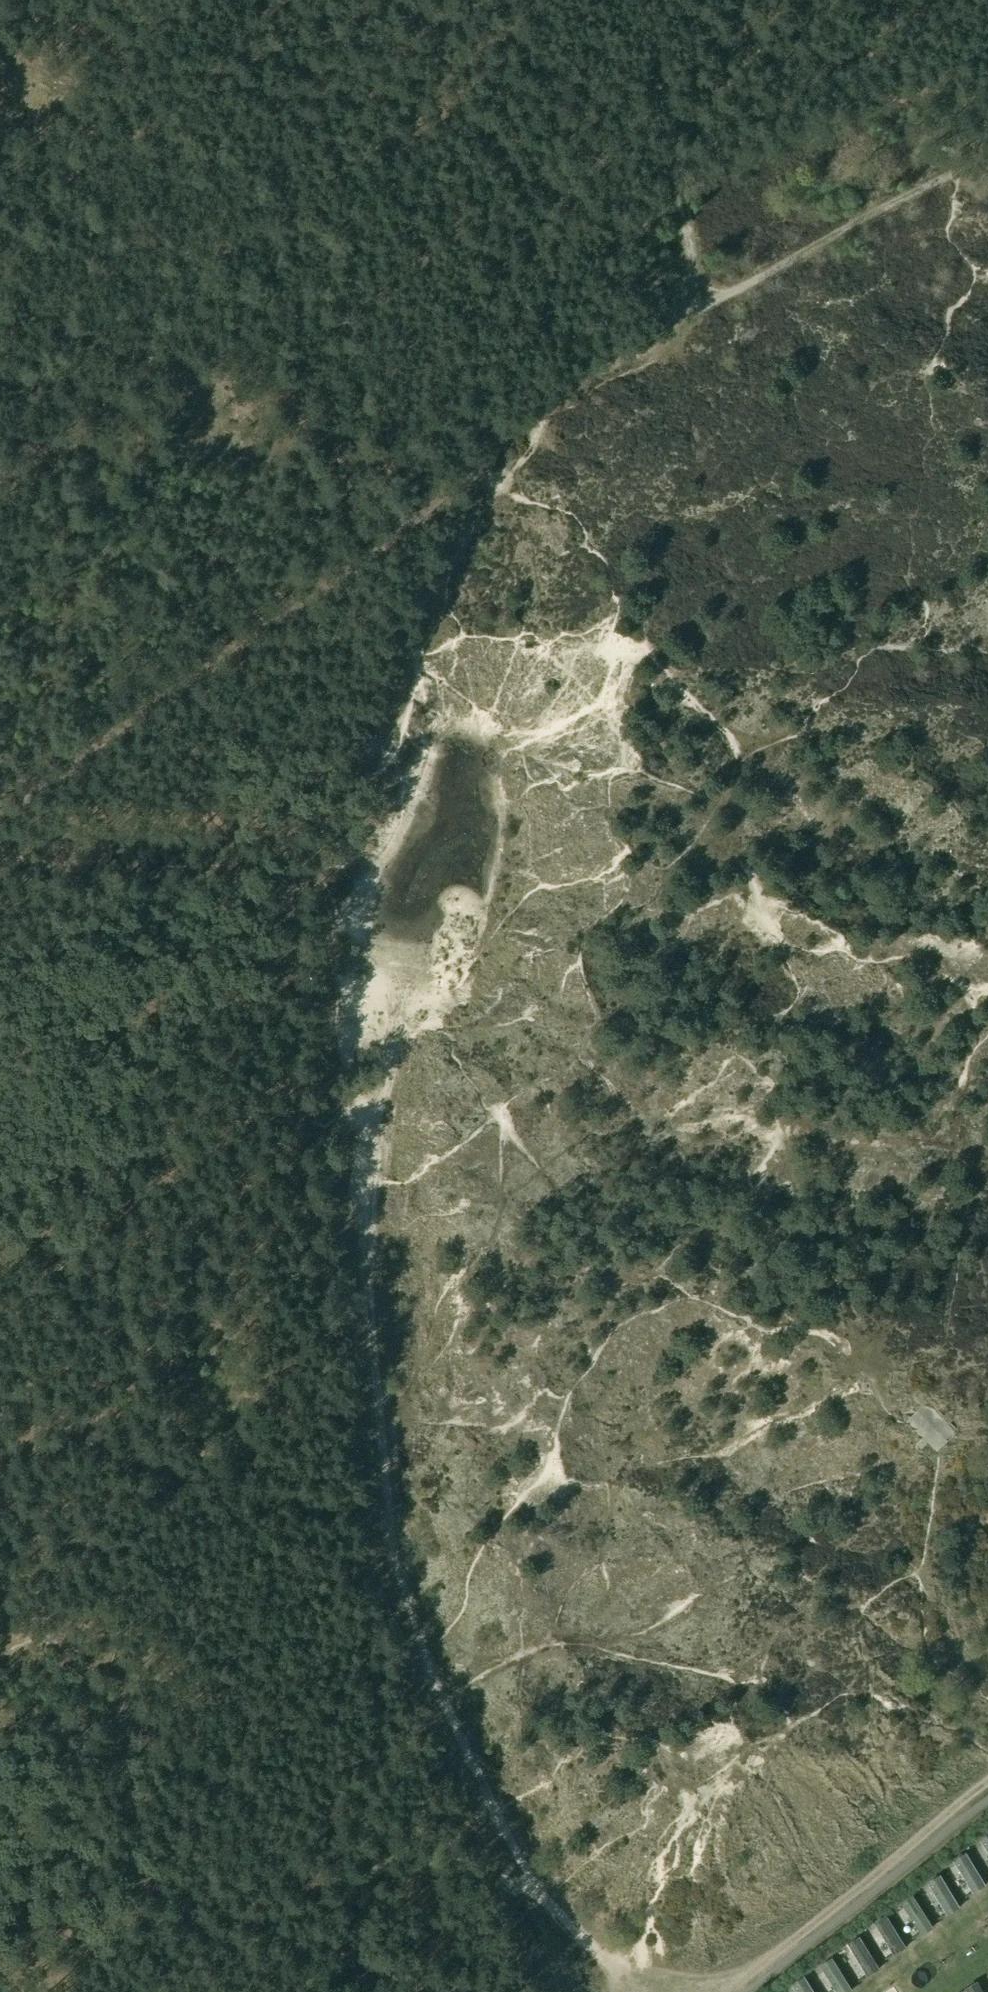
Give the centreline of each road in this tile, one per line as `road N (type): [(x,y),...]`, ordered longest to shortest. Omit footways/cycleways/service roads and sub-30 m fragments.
road 1 (track): [(987,163),(700,307),(457,465),(0,802)]
road 2 (track): [(987,1781),(728,1991)]

